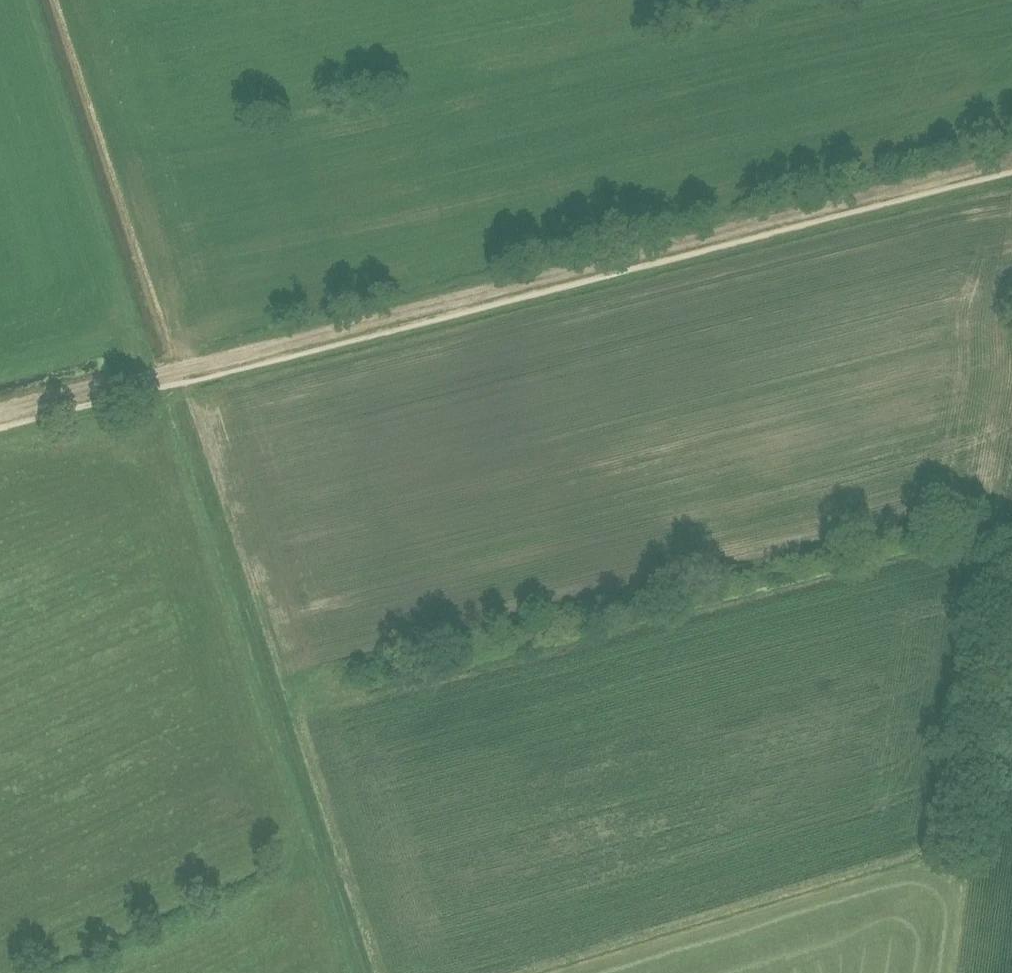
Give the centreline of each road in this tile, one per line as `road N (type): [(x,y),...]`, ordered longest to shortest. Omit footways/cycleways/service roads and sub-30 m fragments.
road 1 (track): [(0,417),(1011,160)]

